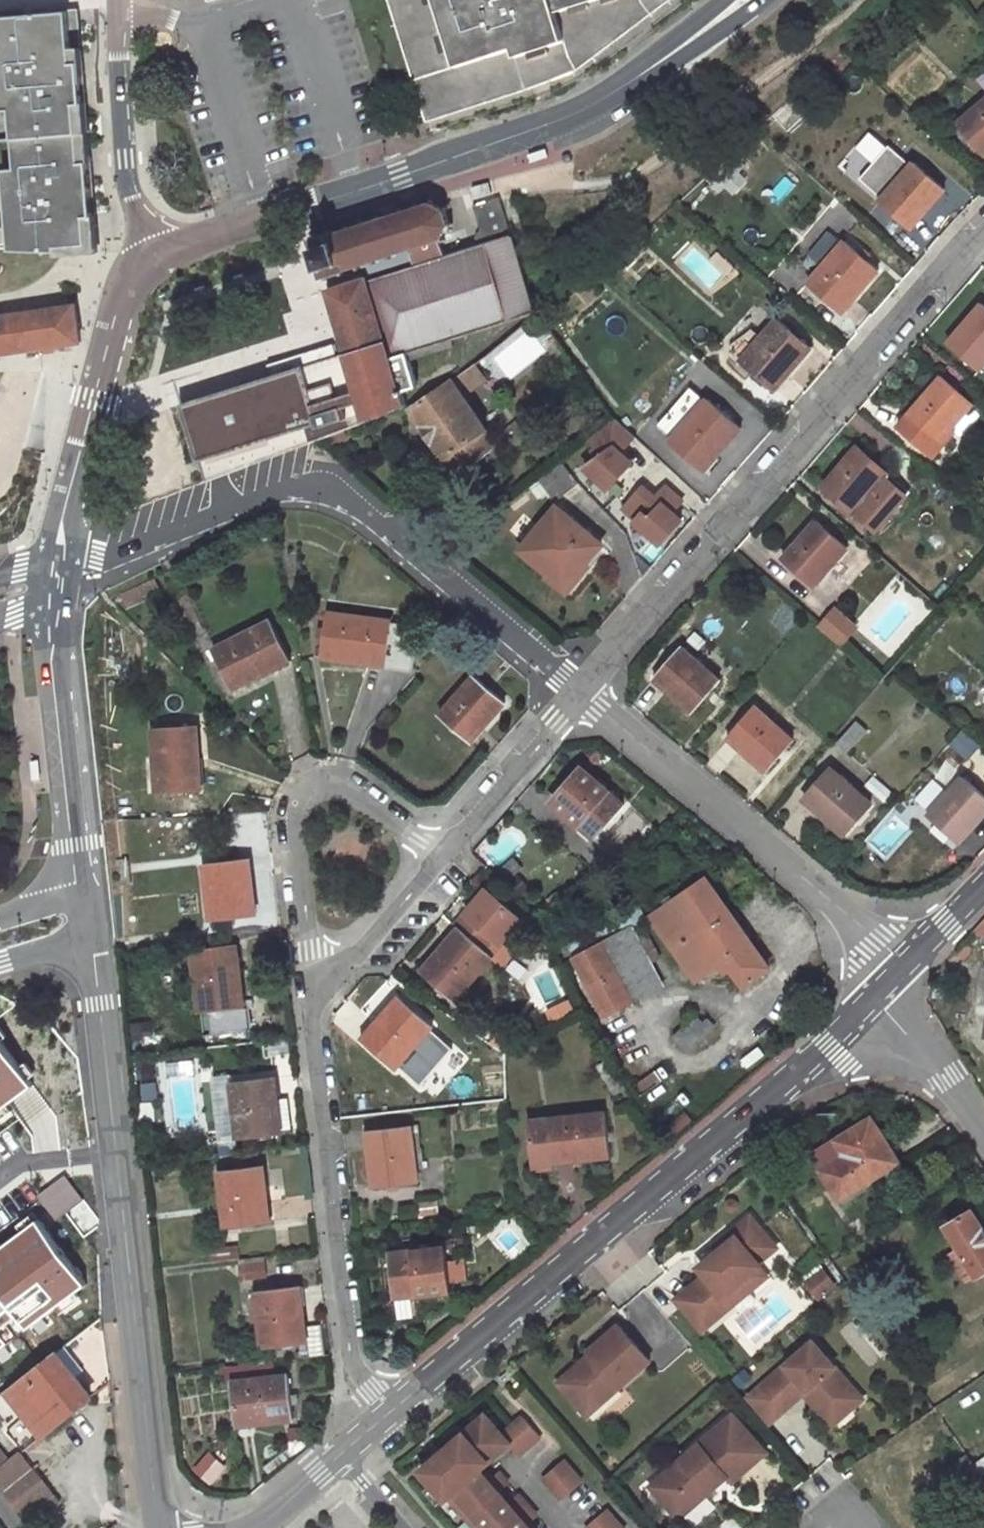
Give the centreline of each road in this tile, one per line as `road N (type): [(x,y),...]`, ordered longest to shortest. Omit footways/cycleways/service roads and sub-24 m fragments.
road 1 (tertiary): [(891,981),(829,1045),(362,1438)]
road 2 (unclassified): [(153,256),(590,106),(740,0)]
road 3 (residential): [(580,694),(983,227)]
road 4 (residential): [(580,694),(341,489),(306,480),(60,562)]
road 5 (unclassified): [(89,939),(157,1524)]
road 6 (residential): [(362,1438),(309,1002)]
road 7 (unclassified): [(891,981),(888,954),(835,902),(580,694)]
road 8 (residential): [(309,1002),(295,811),(302,795),(325,781),(339,783),(440,858)]
road 9 (unclassified): [(153,256),(131,286),(113,340),(60,562)]
road 10 (unclassified): [(54,602),(82,894)]
road 11 (unclassified): [(115,0),(125,160),(153,256)]
road 12 (residential): [(440,858),(580,694)]
road 13 (residential): [(309,1002),(440,858)]
road 14 (unclassified): [(983,1132),(890,1004),(891,981)]
road 15 (tertiary): [(983,887),(891,981)]

